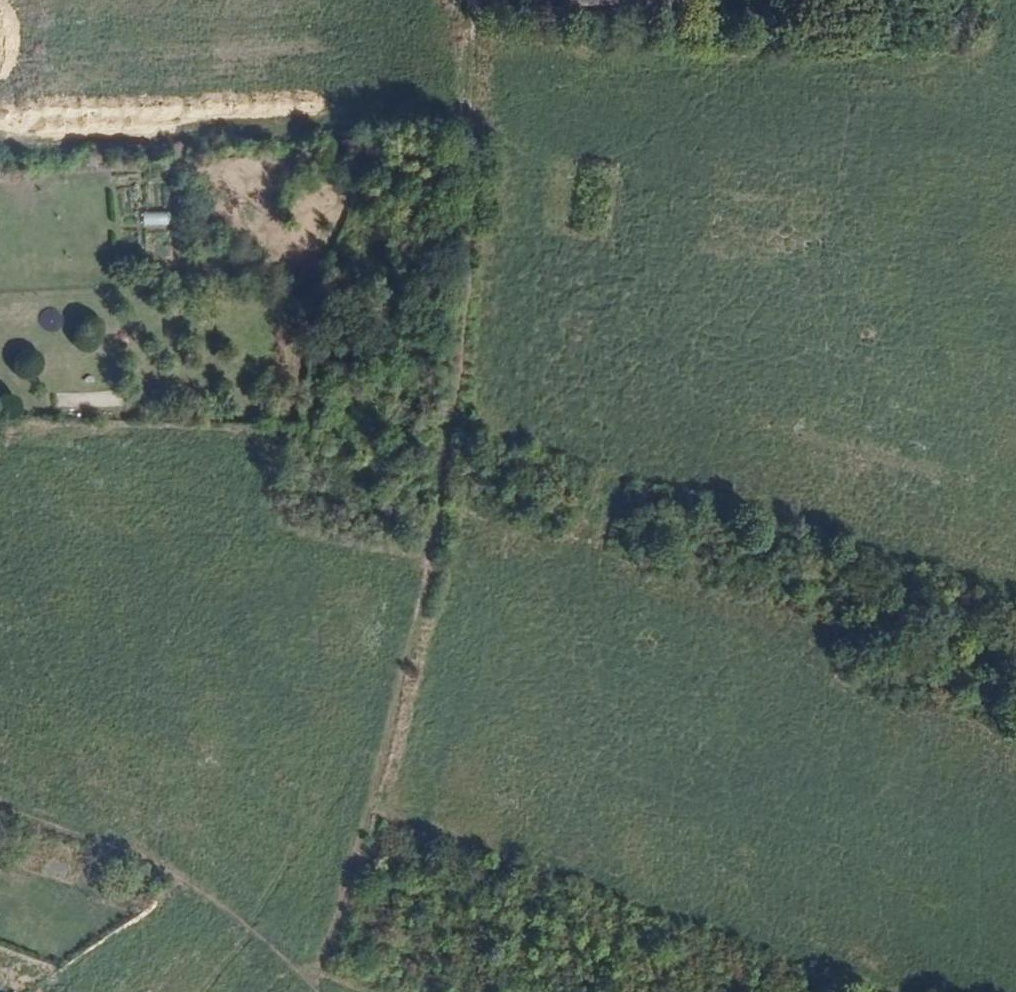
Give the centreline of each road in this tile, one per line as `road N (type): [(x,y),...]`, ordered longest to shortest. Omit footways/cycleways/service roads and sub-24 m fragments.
road 1 (track): [(318,987),(345,955),(418,667),(480,186),(470,27)]
road 2 (track): [(0,819),(120,854),(324,991)]

